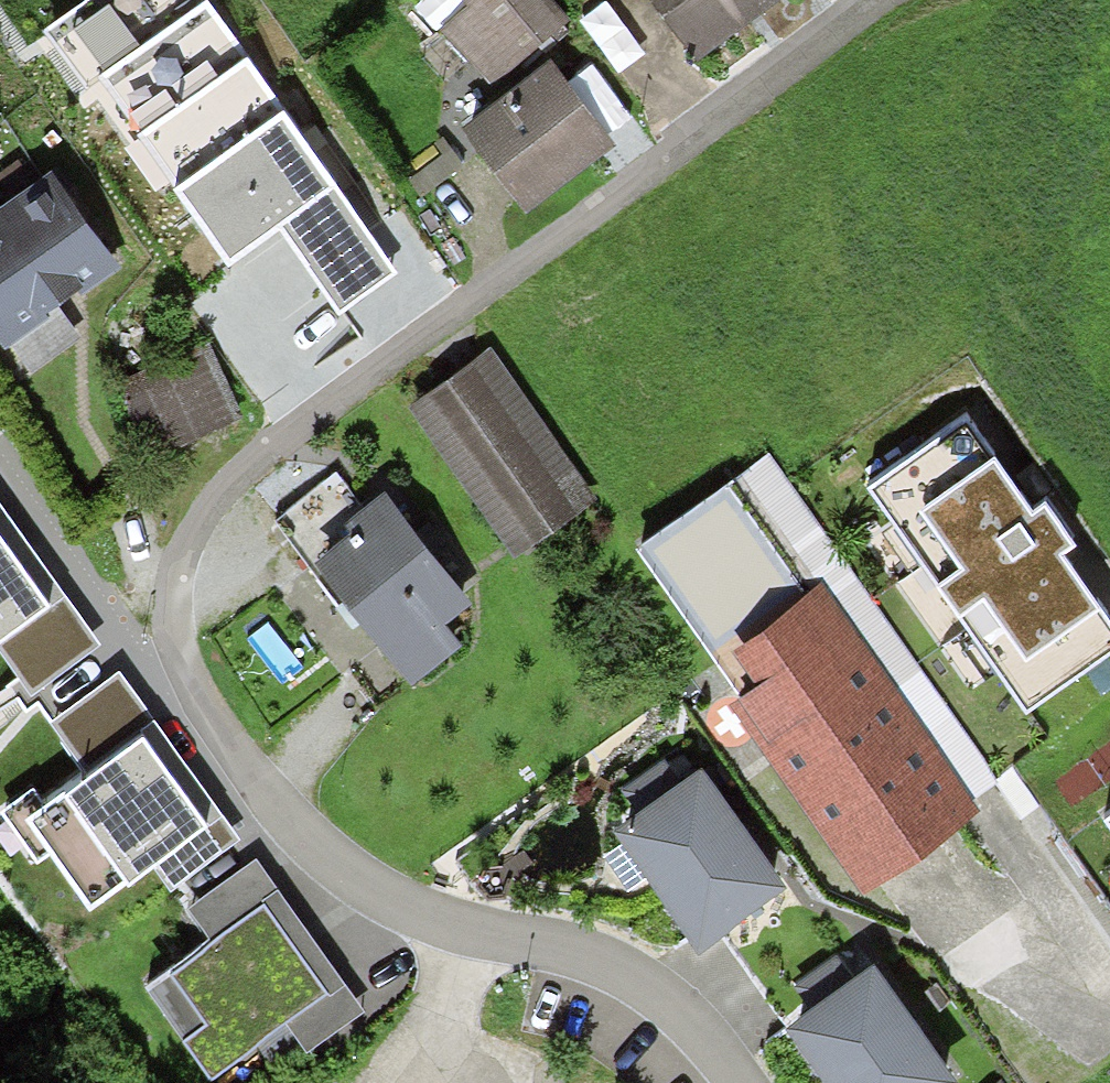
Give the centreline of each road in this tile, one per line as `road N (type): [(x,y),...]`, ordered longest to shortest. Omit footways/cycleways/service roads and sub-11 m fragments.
road 1 (residential): [(725,1082),(670,1002),(591,957),(464,923),(367,882),(302,834),(189,680),(168,633),(169,569),(210,497),(293,407),(869,0)]

